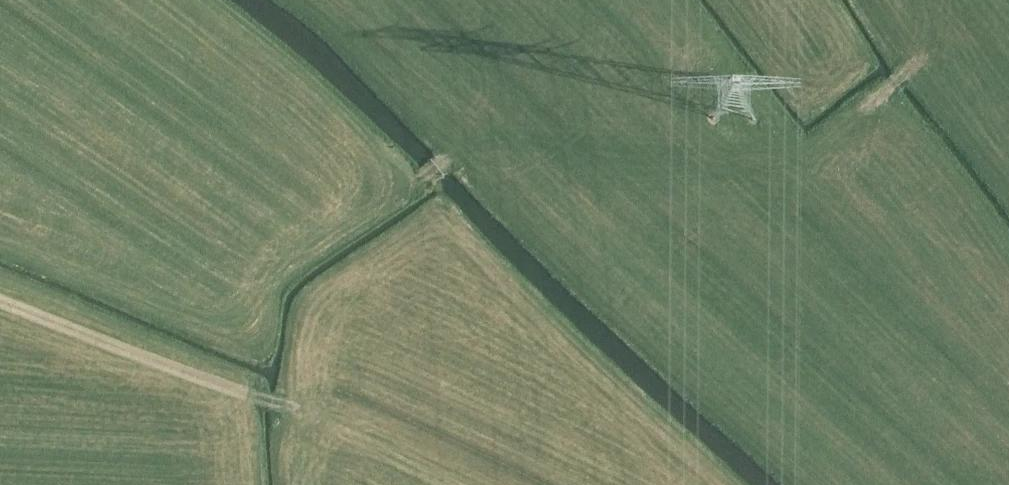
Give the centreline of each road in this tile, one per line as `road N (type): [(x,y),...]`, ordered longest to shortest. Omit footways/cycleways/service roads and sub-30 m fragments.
road 1 (track): [(167,0),(414,191),(458,153)]
road 2 (track): [(0,309),(334,422)]
road 3 (track): [(615,278),(458,153),(369,53)]
road 4 (track): [(835,140),(922,57),(903,0)]

